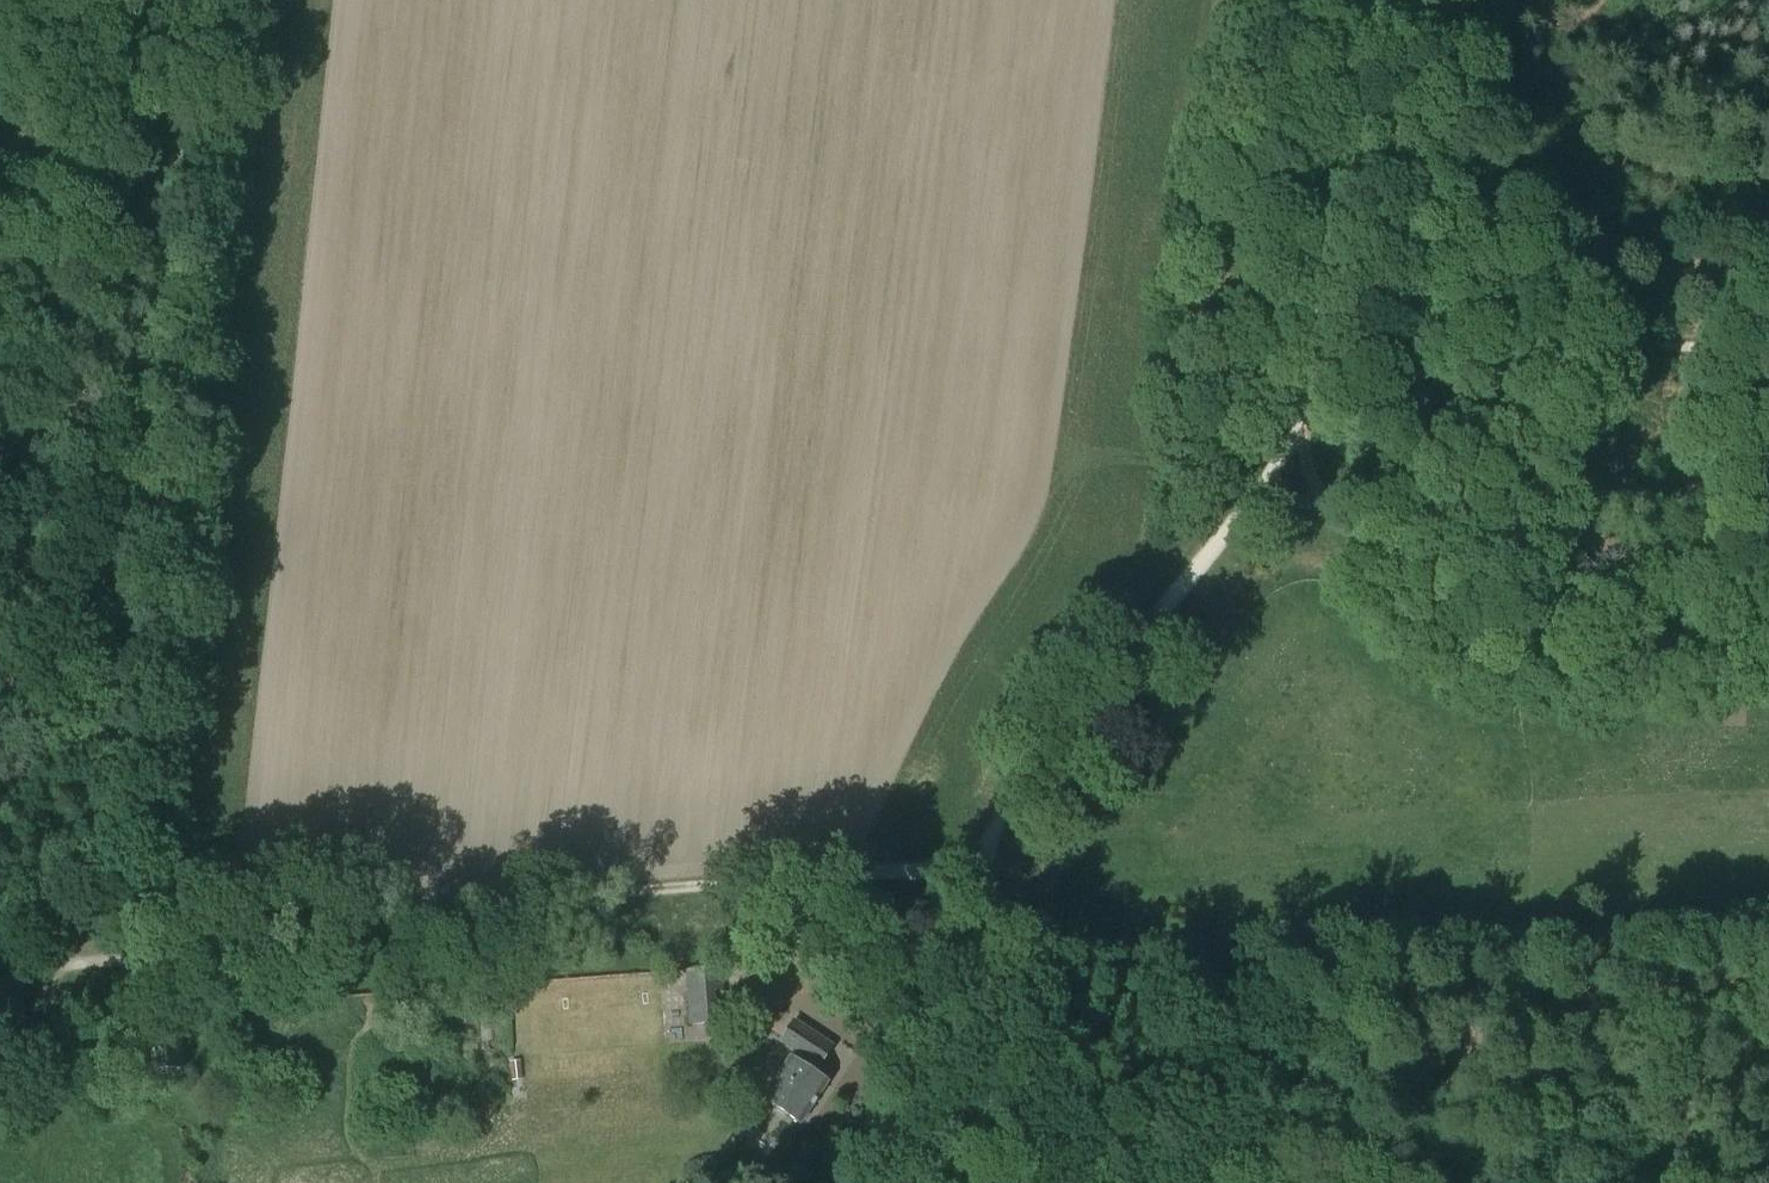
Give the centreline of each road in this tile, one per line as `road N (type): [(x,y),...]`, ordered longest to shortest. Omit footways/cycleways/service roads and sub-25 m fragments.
road 1 (track): [(0,970),(978,880)]
road 2 (track): [(1768,619),(1593,636),(1483,613),(1396,569),(1317,511),(1306,463),(1308,417)]

